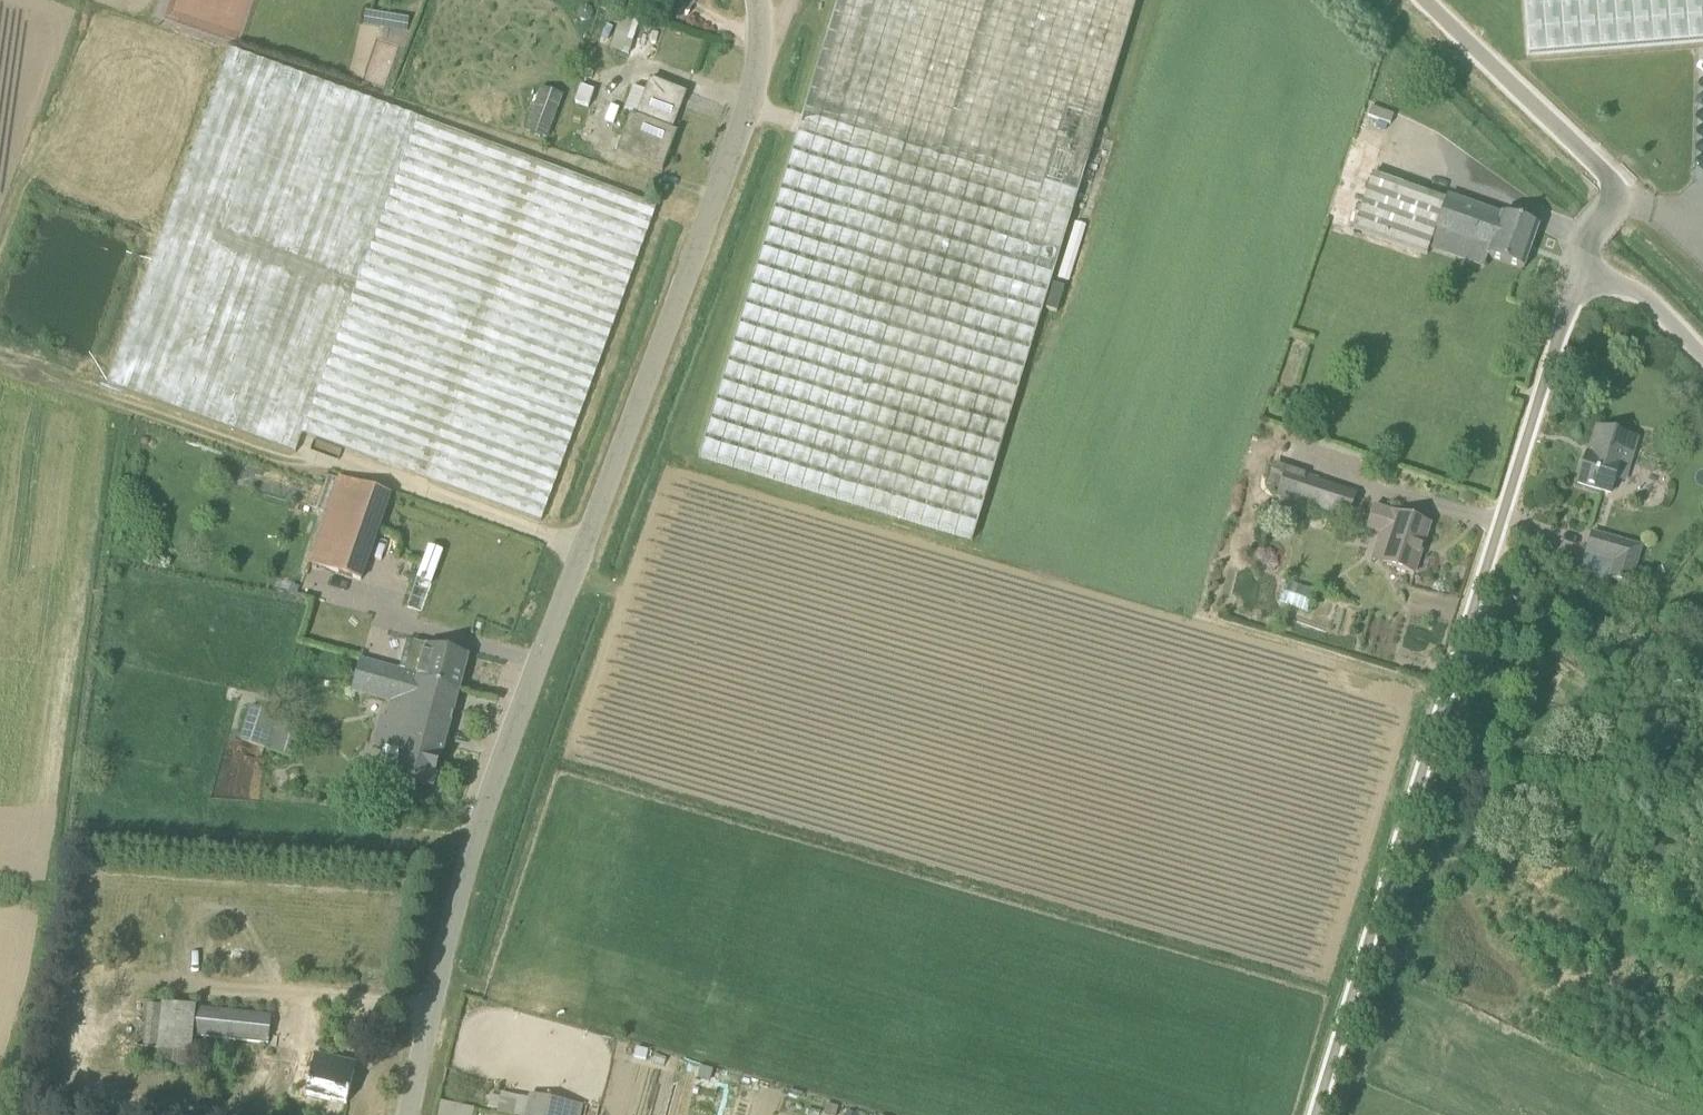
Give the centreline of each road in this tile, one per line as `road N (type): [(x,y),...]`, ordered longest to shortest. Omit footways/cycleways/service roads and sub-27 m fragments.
road 1 (unclassified): [(397,1114),(457,847),(530,708),(748,107),(761,42),(756,0)]
road 2 (unclassified): [(1321,1114),(1579,274)]
road 3 (unclassified): [(1579,274),(1588,234),(1612,207),(1610,180),(1423,0)]
road 4 (unclassified): [(1702,361),(1637,292),(1579,274)]

